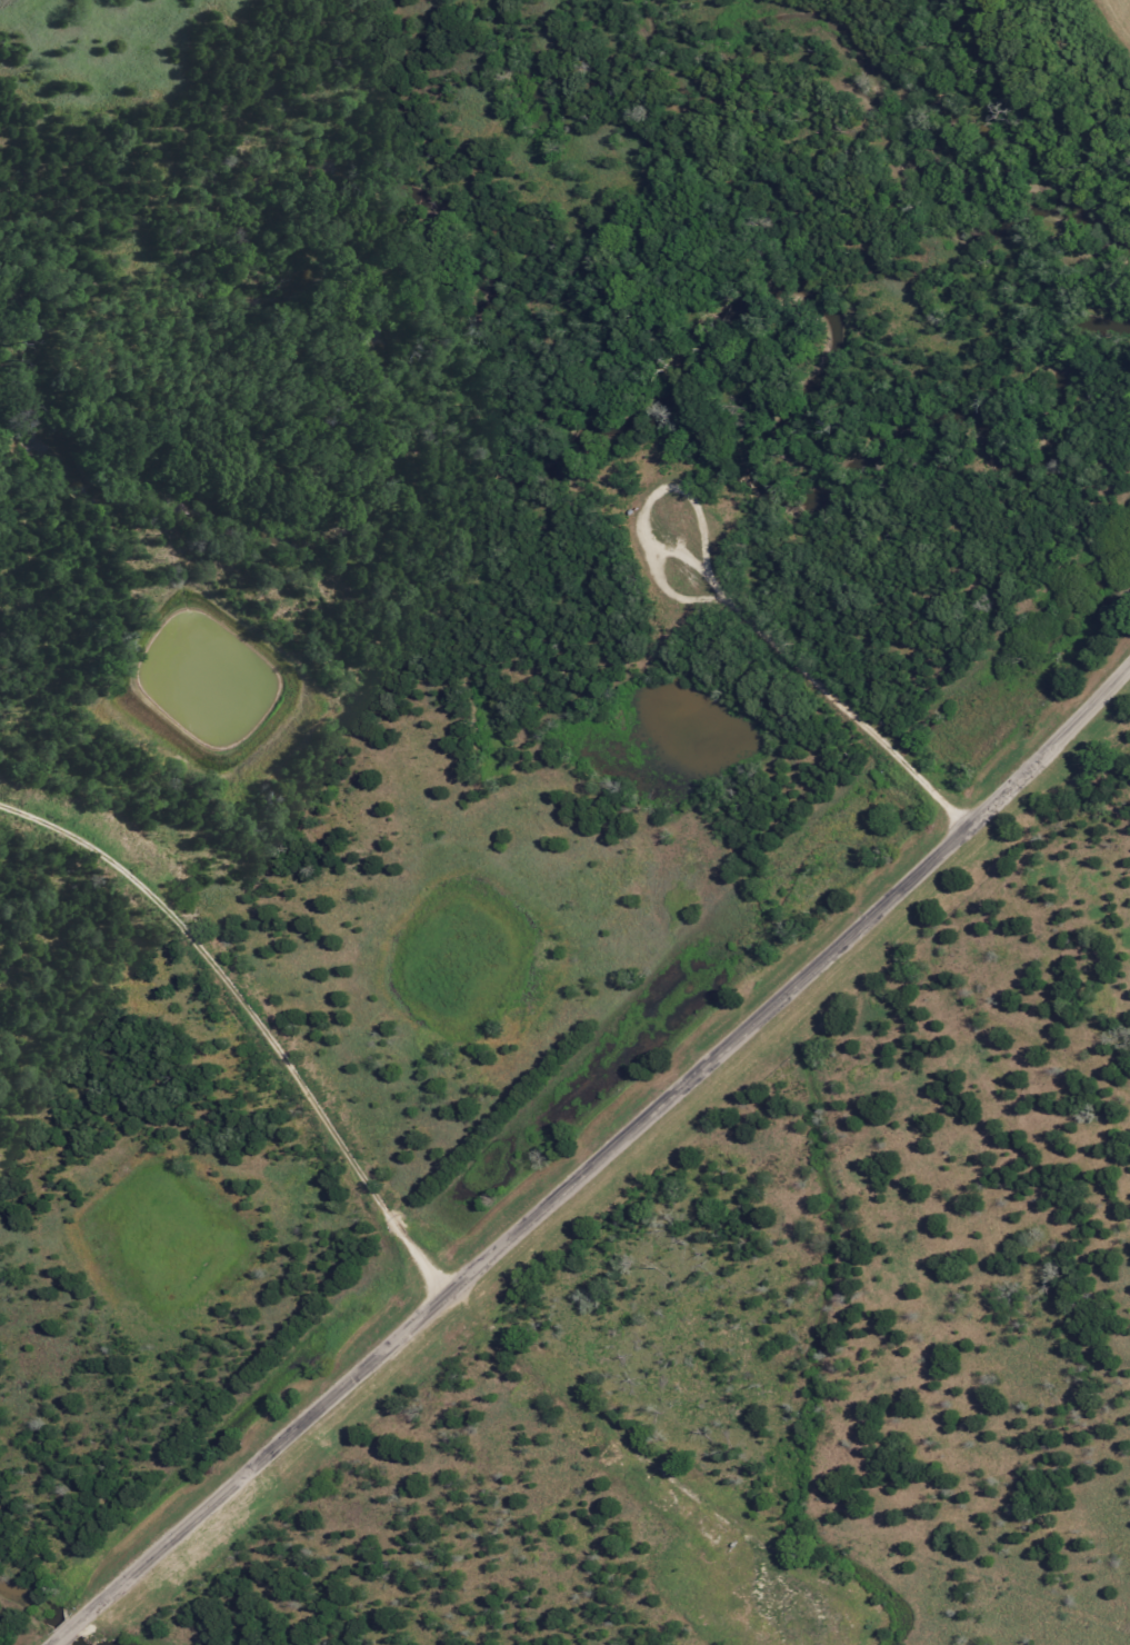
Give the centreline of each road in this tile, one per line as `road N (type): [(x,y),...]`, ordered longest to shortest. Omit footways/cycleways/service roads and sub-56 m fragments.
road 1 (residential): [(52,1644),(1007,791),(1129,665)]

